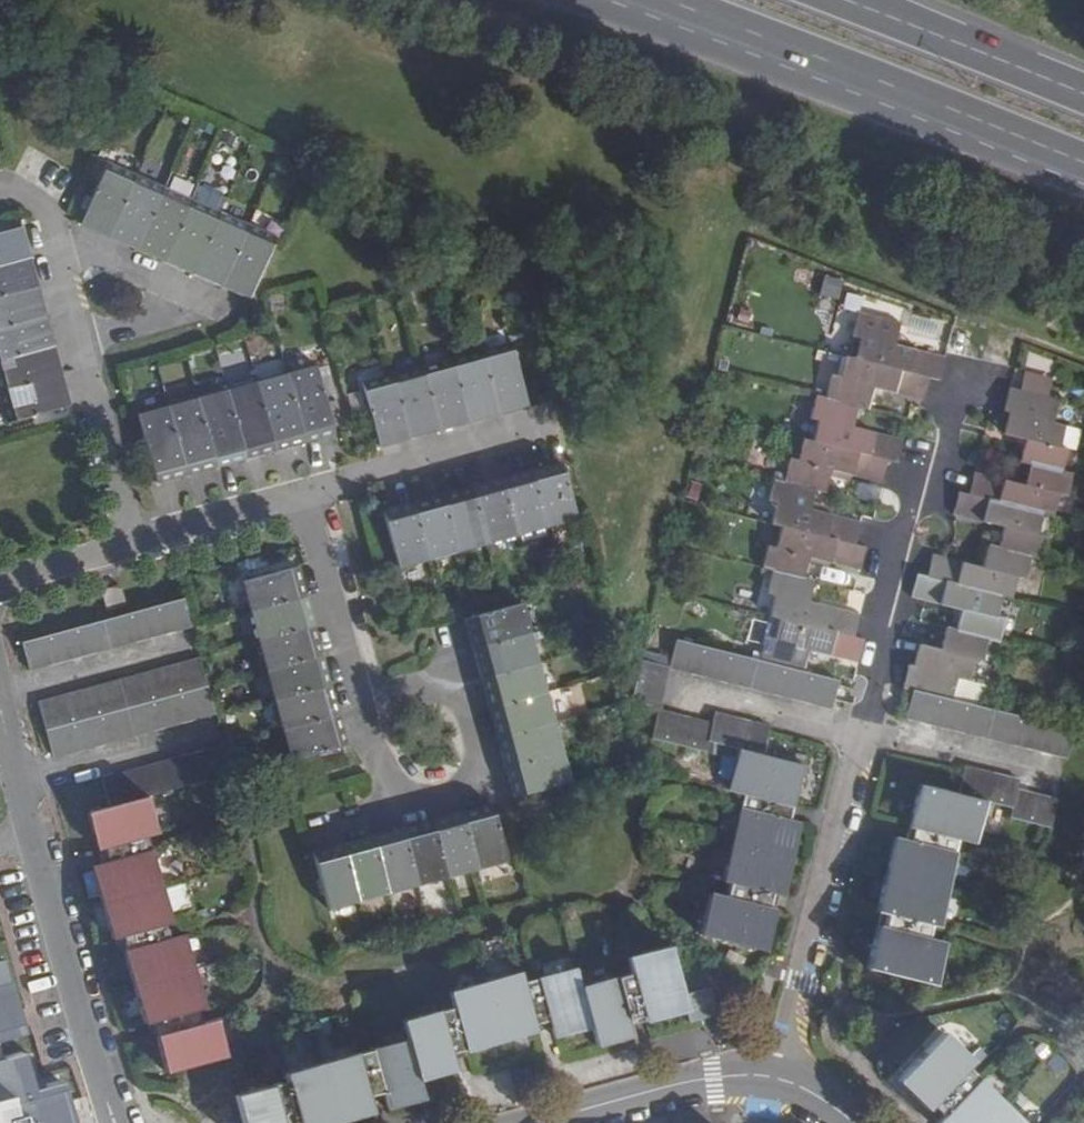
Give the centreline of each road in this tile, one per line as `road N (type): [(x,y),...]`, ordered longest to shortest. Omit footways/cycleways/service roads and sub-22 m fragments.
road 1 (residential): [(975,354),(902,542),(777,1078)]
road 2 (trunk): [(653,0),(1083,165)]
road 3 (residential): [(119,1122),(0,705)]
road 4 (residential): [(557,423),(303,495)]
road 5 (trunk): [(1083,97),(838,0)]
road 6 (residential): [(534,1122),(713,1077),(777,1078)]
road 7 (residential): [(356,703),(303,495)]
road 8 (residential): [(78,342),(131,544)]
road 9 (residential): [(384,815),(450,794),(475,763),(451,672)]
road 10 (residential): [(303,495),(131,544)]
road 11 (residential): [(185,293),(51,235)]
road 12 (residential): [(131,544),(0,584)]
road 13 (residential): [(78,342),(167,316),(185,293)]

